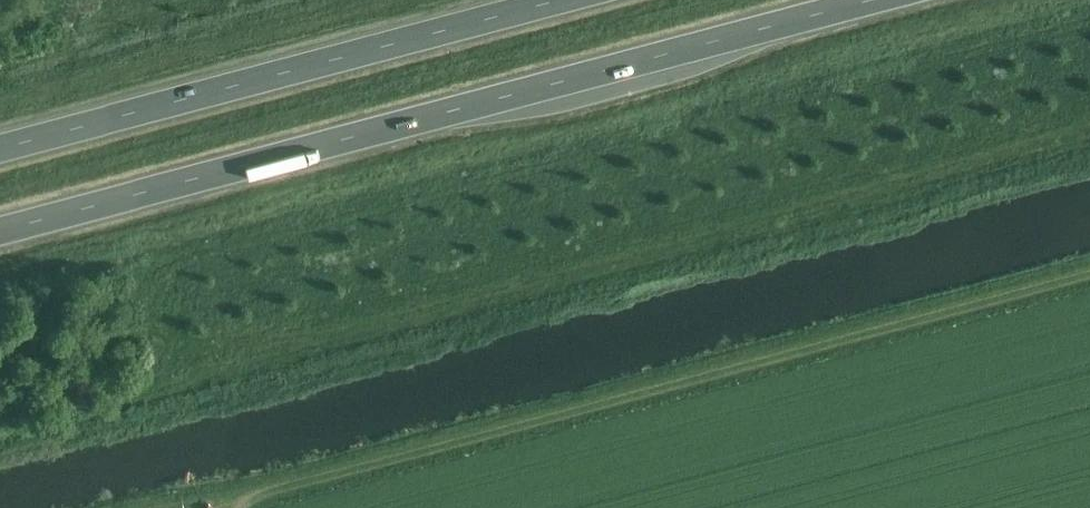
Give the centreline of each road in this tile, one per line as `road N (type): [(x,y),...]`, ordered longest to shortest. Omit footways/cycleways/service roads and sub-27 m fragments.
road 1 (trunk): [(0,235),(887,0)]
road 2 (trunk): [(563,0),(0,150)]

